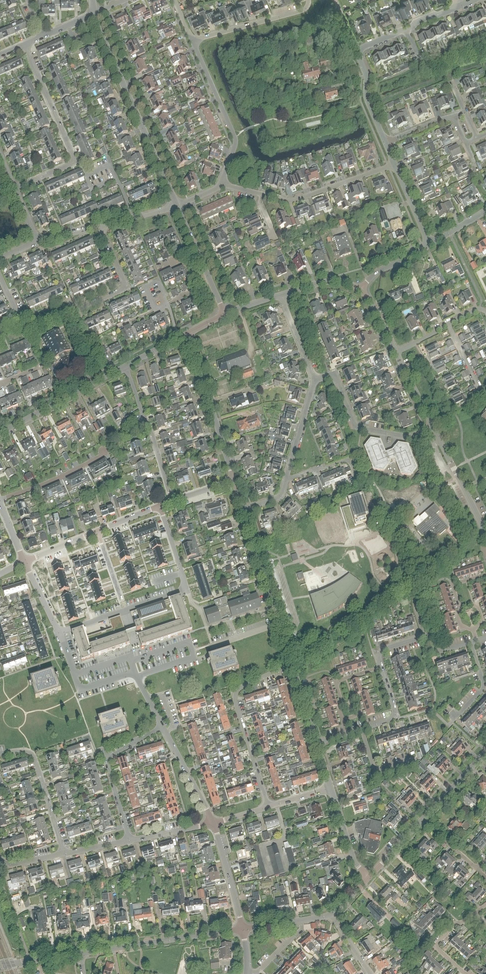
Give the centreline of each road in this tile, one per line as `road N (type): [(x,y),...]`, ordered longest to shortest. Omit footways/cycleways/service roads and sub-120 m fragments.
road 1 (residential): [(0,275),(29,331),(126,287),(99,227)]
road 2 (residential): [(178,206),(92,14)]
road 3 (residential): [(14,190),(75,163),(24,45)]
road 4 (residential): [(268,807),(235,695),(292,664)]
road 5 (tertiary): [(81,953),(243,929)]
road 6 (residential): [(292,664),(243,510)]
road 7 (residential): [(433,427),(406,436),(357,427),(336,377),(312,378)]
road 8 (residential): [(234,480),(187,333)]
road 9 (residential): [(225,185),(231,137),(192,41)]
road 10 (residential): [(59,631),(187,589),(182,573)]
road 11 (residential): [(129,841),(107,757),(163,727)]
road 12 (residential): [(386,143),(367,98),(360,55),(406,31)]
road 13 (tertiary): [(0,434),(126,366)]
road 14 (residential): [(172,501),(126,366)]
road 15 (residential): [(263,194),(291,201),(395,164)]
road 16 (residential): [(63,855),(33,756),(0,754)]
road 17 (residential): [(192,41),(303,10),(308,0)]

